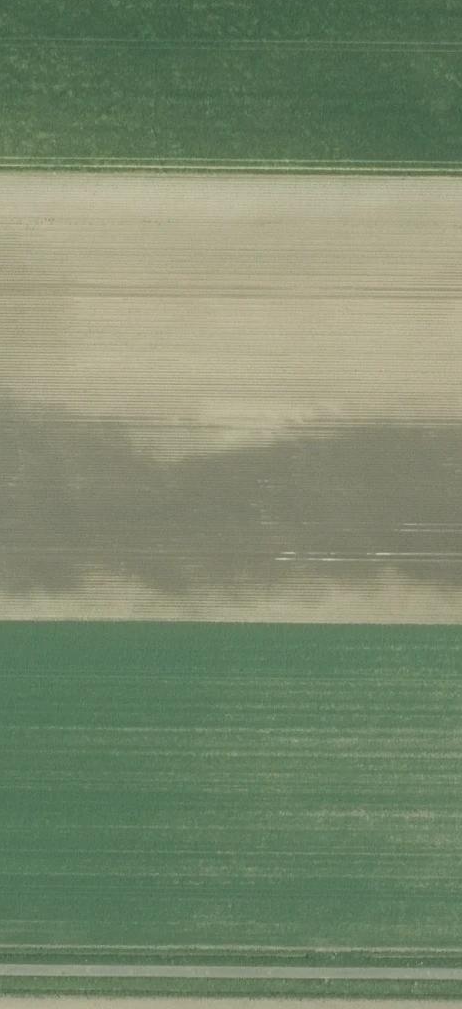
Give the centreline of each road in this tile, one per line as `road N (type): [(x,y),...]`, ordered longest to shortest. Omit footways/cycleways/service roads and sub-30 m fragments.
road 1 (unclassified): [(461,978),(0,975)]

